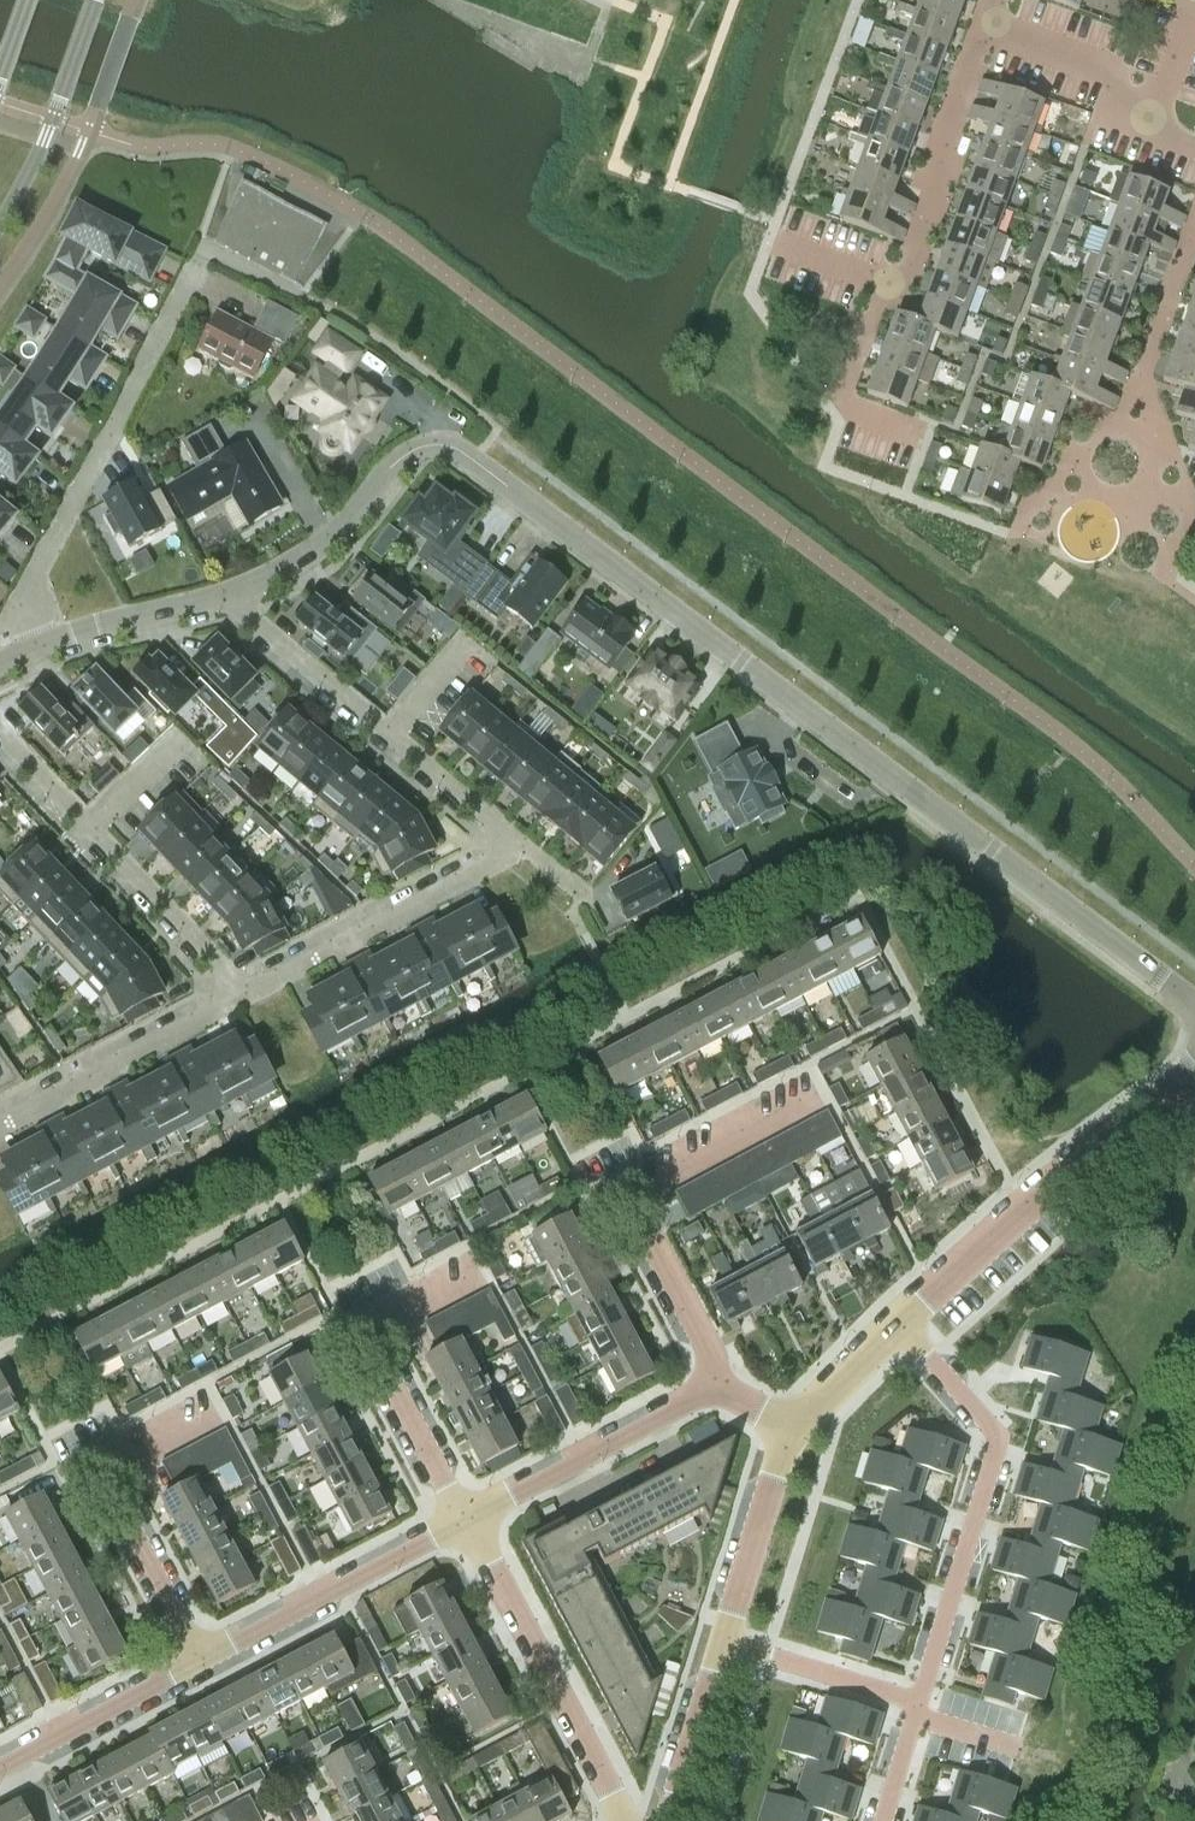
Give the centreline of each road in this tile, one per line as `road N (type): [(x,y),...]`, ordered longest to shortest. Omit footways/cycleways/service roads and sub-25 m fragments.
road 1 (residential): [(1194,1005),(452,451),(408,452),(317,549),(225,595)]
road 2 (residential): [(40,643),(24,606),(29,586),(202,249)]
road 3 (residential): [(718,1383),(626,1200),(822,1093)]
road 4 (residential): [(920,1701),(993,1449),(978,1407),(900,1321)]
road 5 (residential): [(900,1321),(1023,1206),(1194,1068)]
road 6 (residential): [(225,595),(520,845)]
road 7 (residential): [(1161,575),(1189,501),(1139,387),(1194,238)]
road 8 (residential): [(241,993),(0,729)]
road 9 (residential): [(627,1820),(464,1515)]
road 10 (residential): [(202,1656),(102,1470),(219,1407)]
road 11 (residential): [(464,1515),(366,1330),(483,1268)]
road 12 (residential): [(241,993),(520,845)]
road 13 (residential): [(202,1656),(464,1515)]
road 14 (residential): [(464,1515),(718,1383)]
road 15 (residential): [(881,280),(906,273),(985,28)]
road 16 (residential): [(0,1124),(241,993)]
road 17 (secondary): [(0,224),(53,122),(96,0)]
road 18 (residential): [(1194,139),(1150,119),(1108,74),(985,28)]
road 19 (residential): [(0,1762),(202,1656)]
road 20 (residential): [(715,1643),(763,1484),(786,1438)]
road 21 (residential): [(920,1701),(715,1643)]
road 22 (residential): [(225,595),(40,643)]
road 23 (residential): [(659,1820),(715,1643)]
road 24 (residential): [(786,1438),(900,1321)]
road 25 (residential): [(837,404),(881,280)]
road 26 (residential): [(884,1820),(920,1701)]

